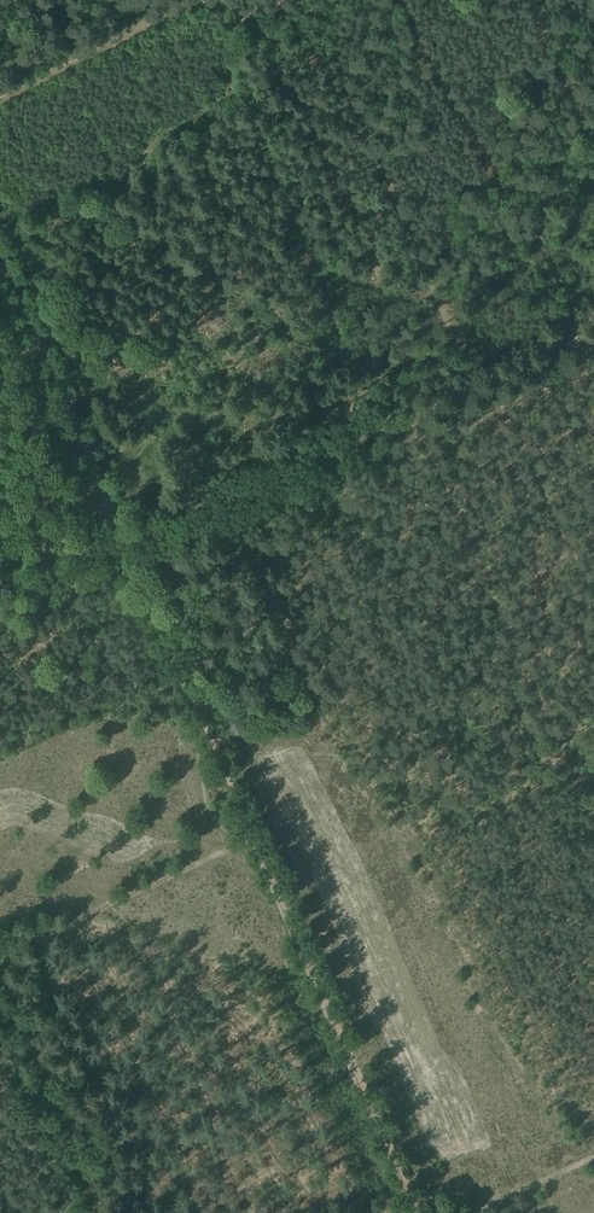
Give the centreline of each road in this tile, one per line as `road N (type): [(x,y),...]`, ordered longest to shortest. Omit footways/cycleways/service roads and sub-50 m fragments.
road 1 (track): [(126,539),(421,1212)]
road 2 (track): [(126,539),(593,334)]
road 3 (track): [(0,101),(185,7),(253,17),(291,0)]
road 4 (track): [(0,248),(126,539)]
road 5 (track): [(0,593),(126,539)]

